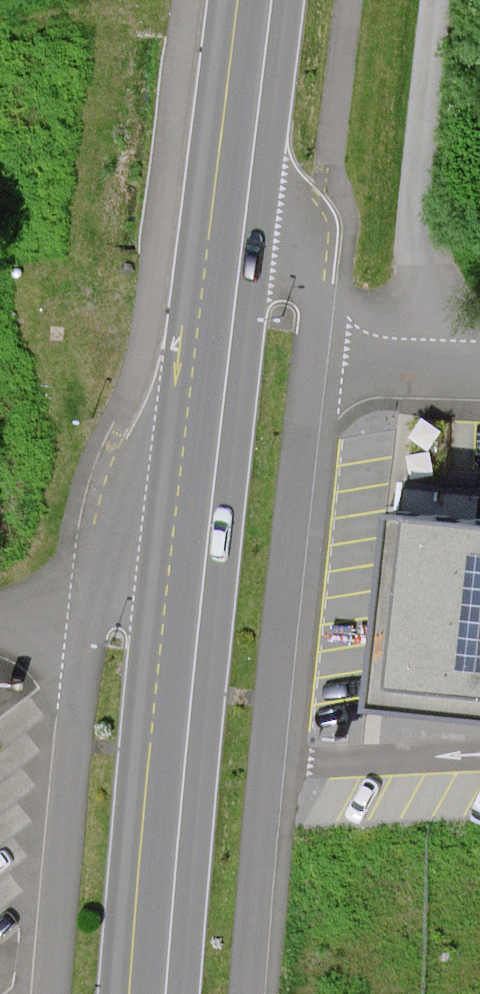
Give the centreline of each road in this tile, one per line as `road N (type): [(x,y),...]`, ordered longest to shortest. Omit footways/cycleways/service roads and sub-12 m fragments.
road 1 (primary): [(244,144),(190,642),(166,993)]
road 2 (unclassified): [(245,993),(305,364)]
road 3 (unclassified): [(423,368),(428,277),(416,214),(434,0)]
road 4 (unclassified): [(305,364),(315,275),(244,144)]
road 5 (primary): [(262,0),(244,144)]

